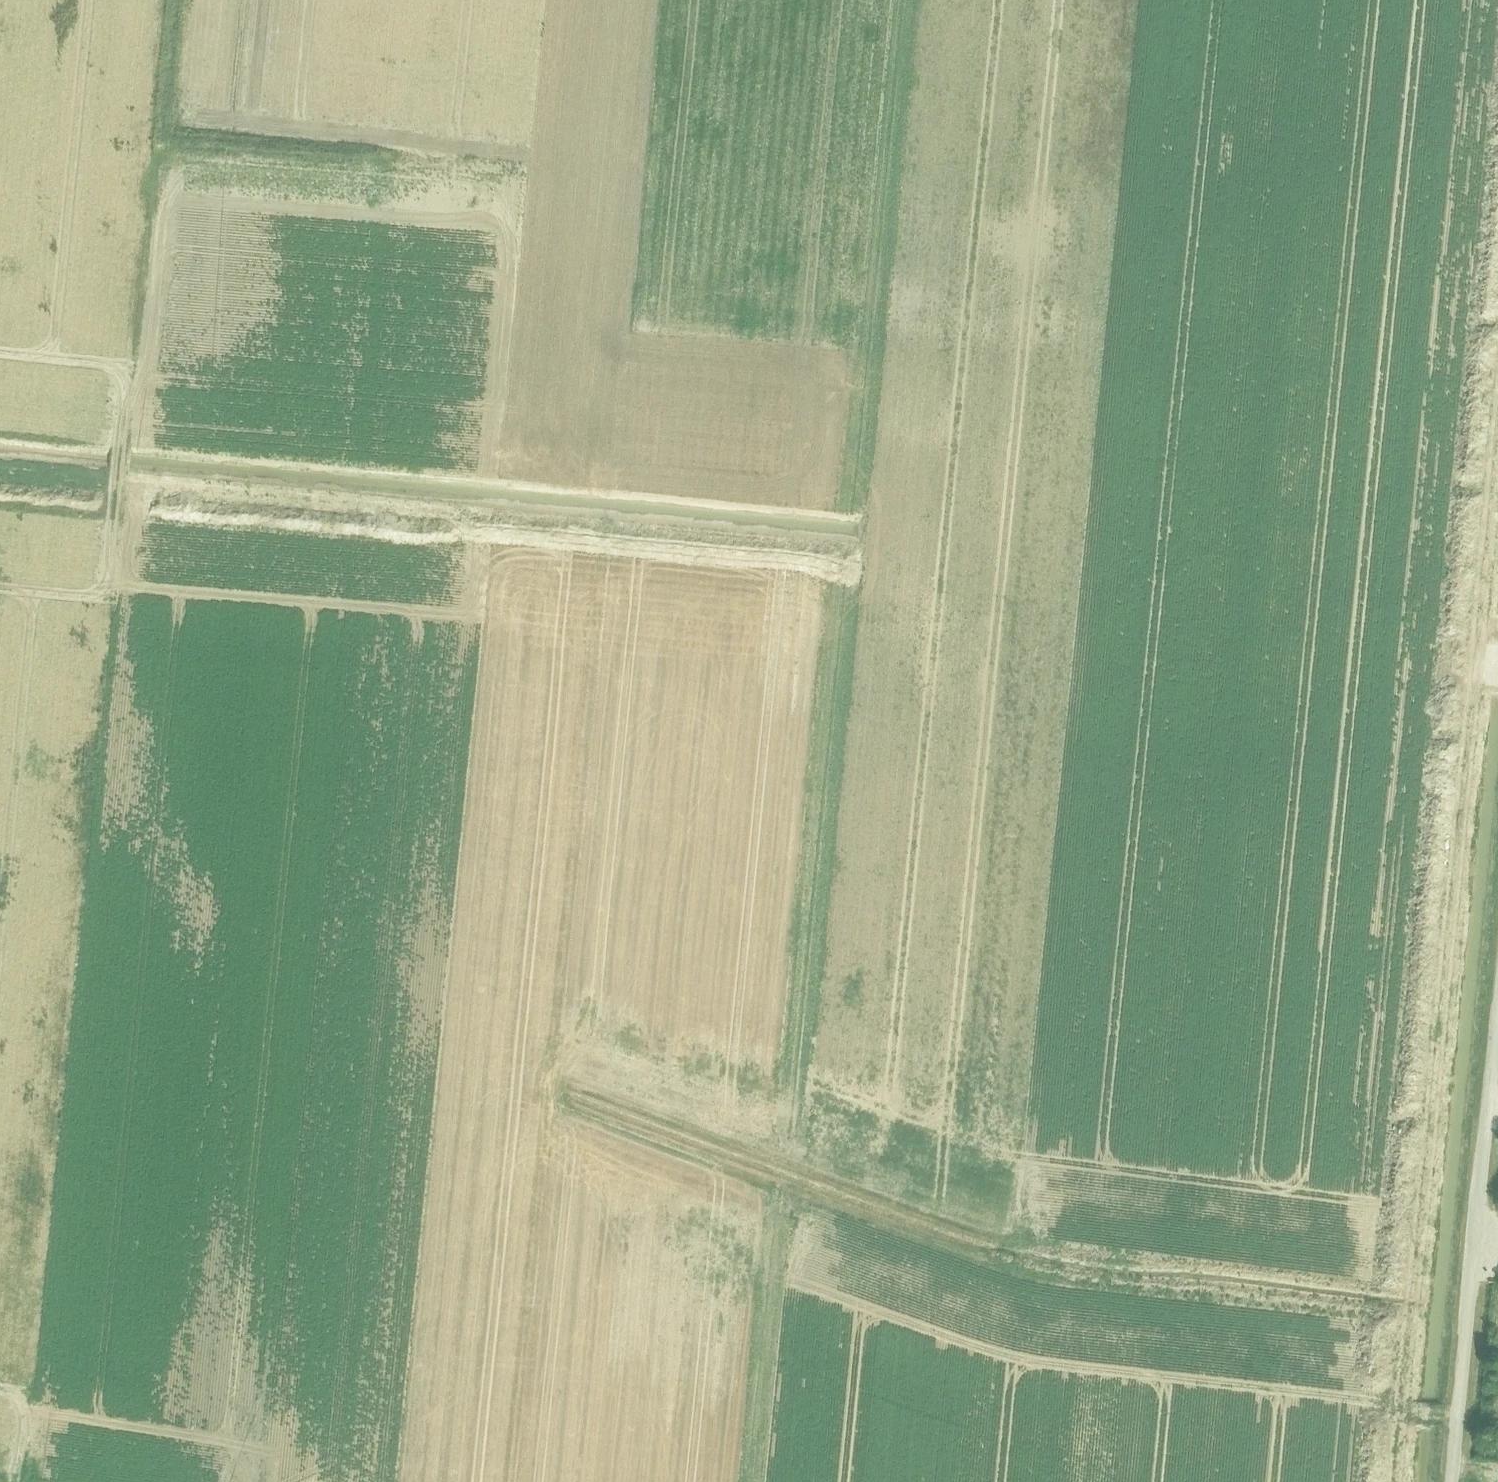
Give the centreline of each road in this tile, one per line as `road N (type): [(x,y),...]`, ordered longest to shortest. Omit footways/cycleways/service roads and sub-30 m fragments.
road 1 (unclassified): [(1452,1481),(1497,1013)]

